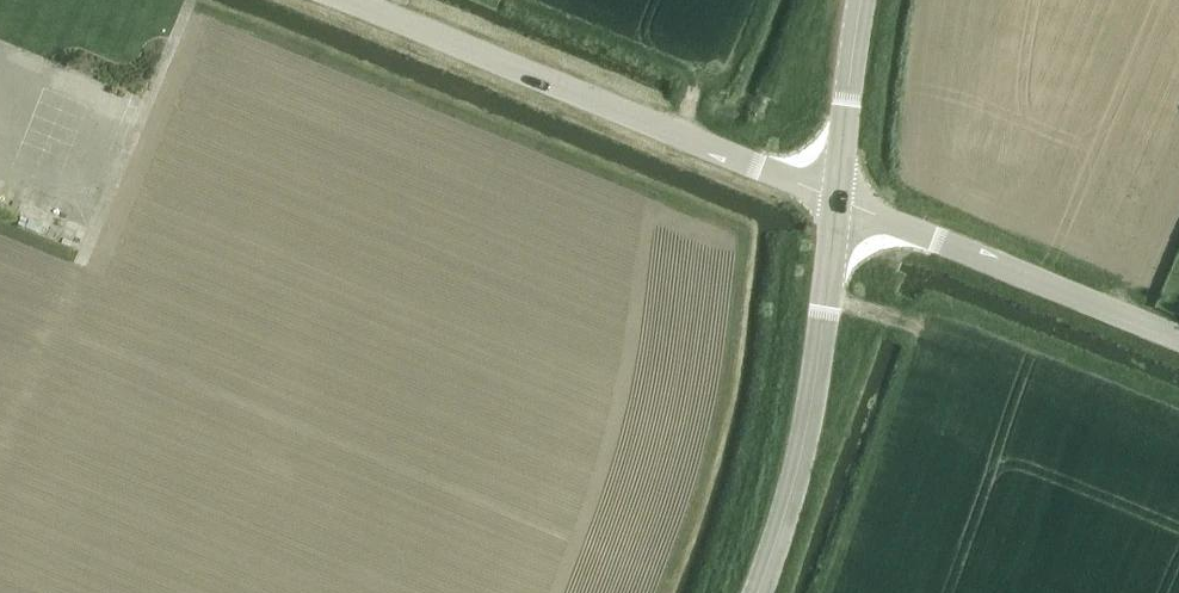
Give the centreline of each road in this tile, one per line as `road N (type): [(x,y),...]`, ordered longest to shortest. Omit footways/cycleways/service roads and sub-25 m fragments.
road 1 (unclassified): [(835,199),(348,0)]
road 2 (tertiary): [(758,592),(799,454),(835,199)]
road 3 (unclassified): [(1178,339),(835,199)]
road 4 (track): [(0,447),(92,226),(67,202)]
road 5 (tertiary): [(835,199),(860,0)]

